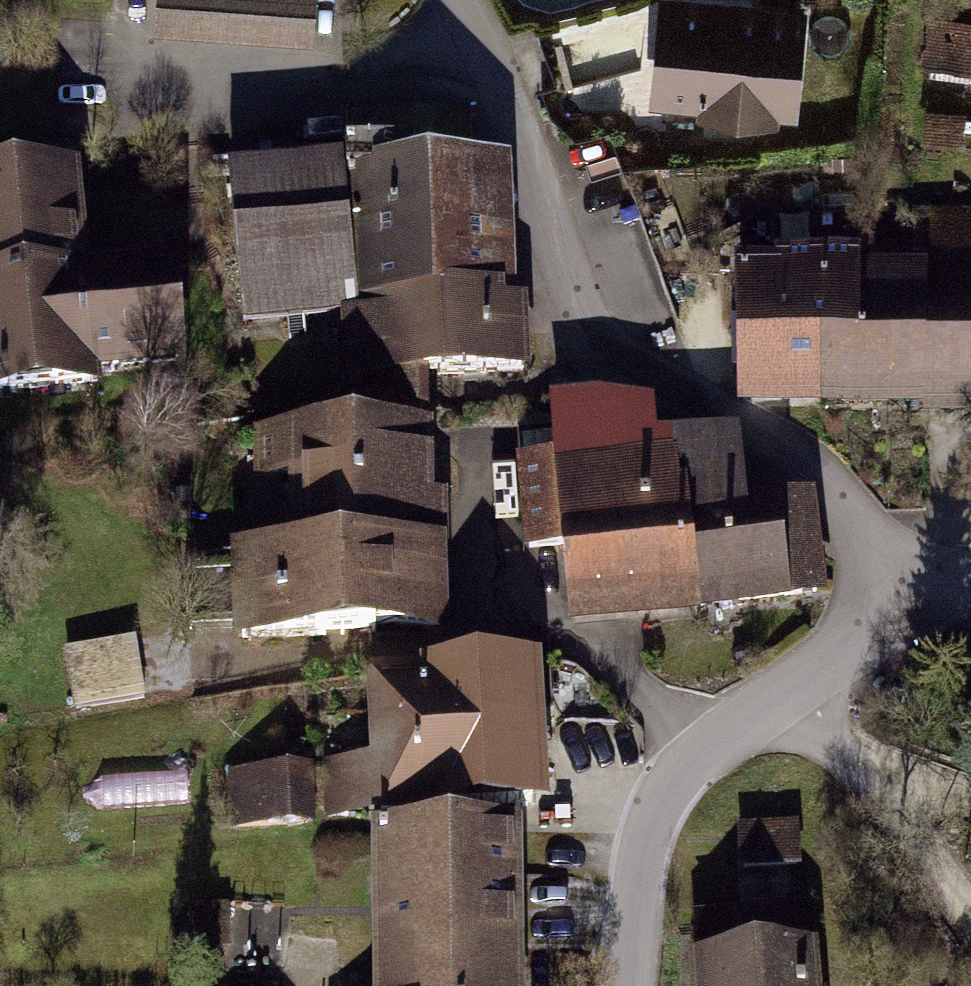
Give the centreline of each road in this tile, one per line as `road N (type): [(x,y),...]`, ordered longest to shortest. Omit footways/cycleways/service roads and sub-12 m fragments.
road 1 (residential): [(461,0),(567,272),(597,329),(655,379),(793,448),(842,500),(915,607)]
road 2 (residential): [(628,985),(634,887),(658,807),(701,746),(915,607)]

